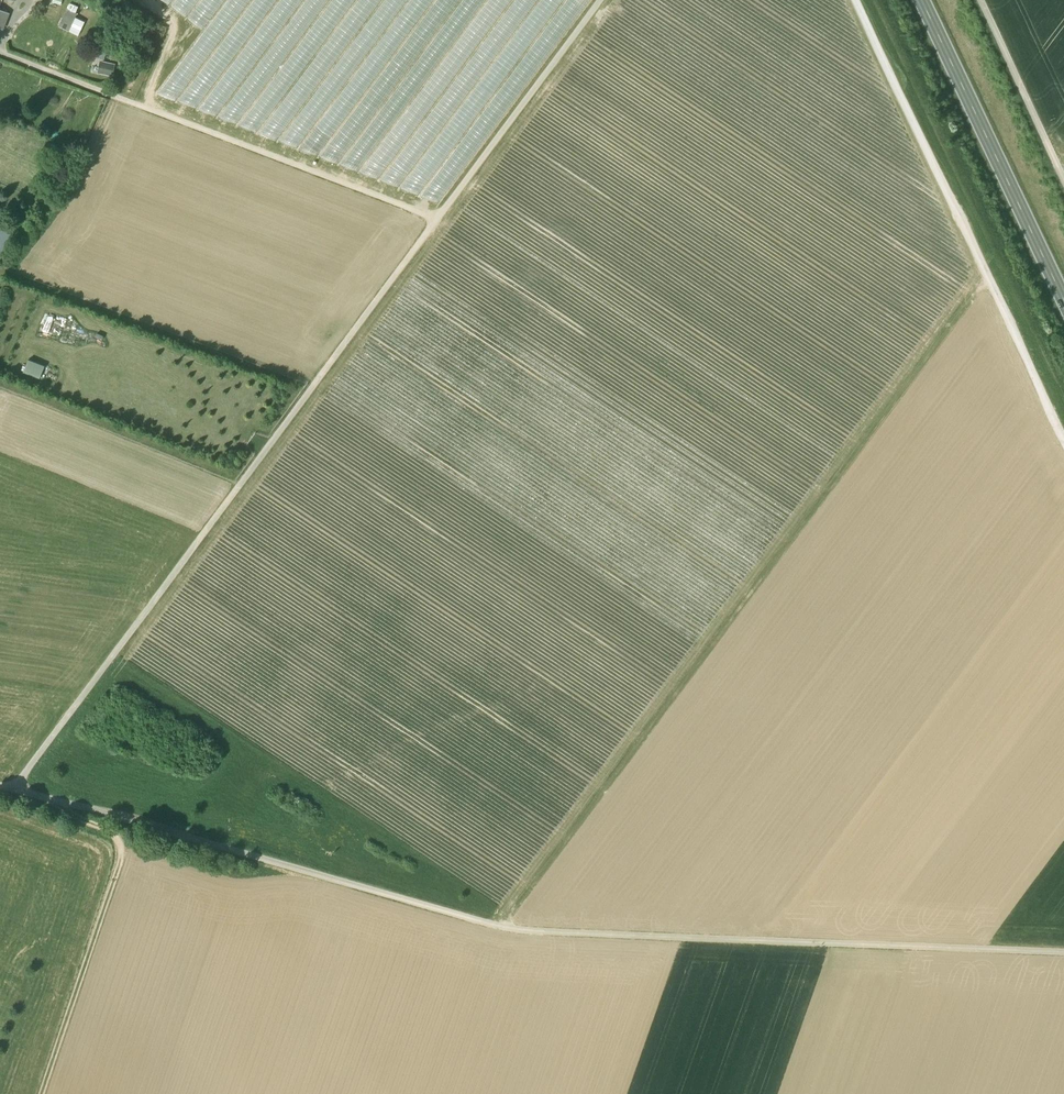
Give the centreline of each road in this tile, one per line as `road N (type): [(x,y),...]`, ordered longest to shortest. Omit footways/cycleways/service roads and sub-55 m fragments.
road 1 (unclassified): [(0,787),(503,928),(1063,953)]
road 2 (track): [(599,0),(13,791)]
road 3 (track): [(987,278),(503,928)]
road 4 (track): [(841,472),(436,219),(139,106)]
road 5 (track): [(1063,430),(857,0)]
road 6 (track): [(39,1093),(121,848),(108,831),(46,799)]
road 7 (secondary): [(1063,315),(917,0)]
road 8 (track): [(981,0),(1063,176)]

